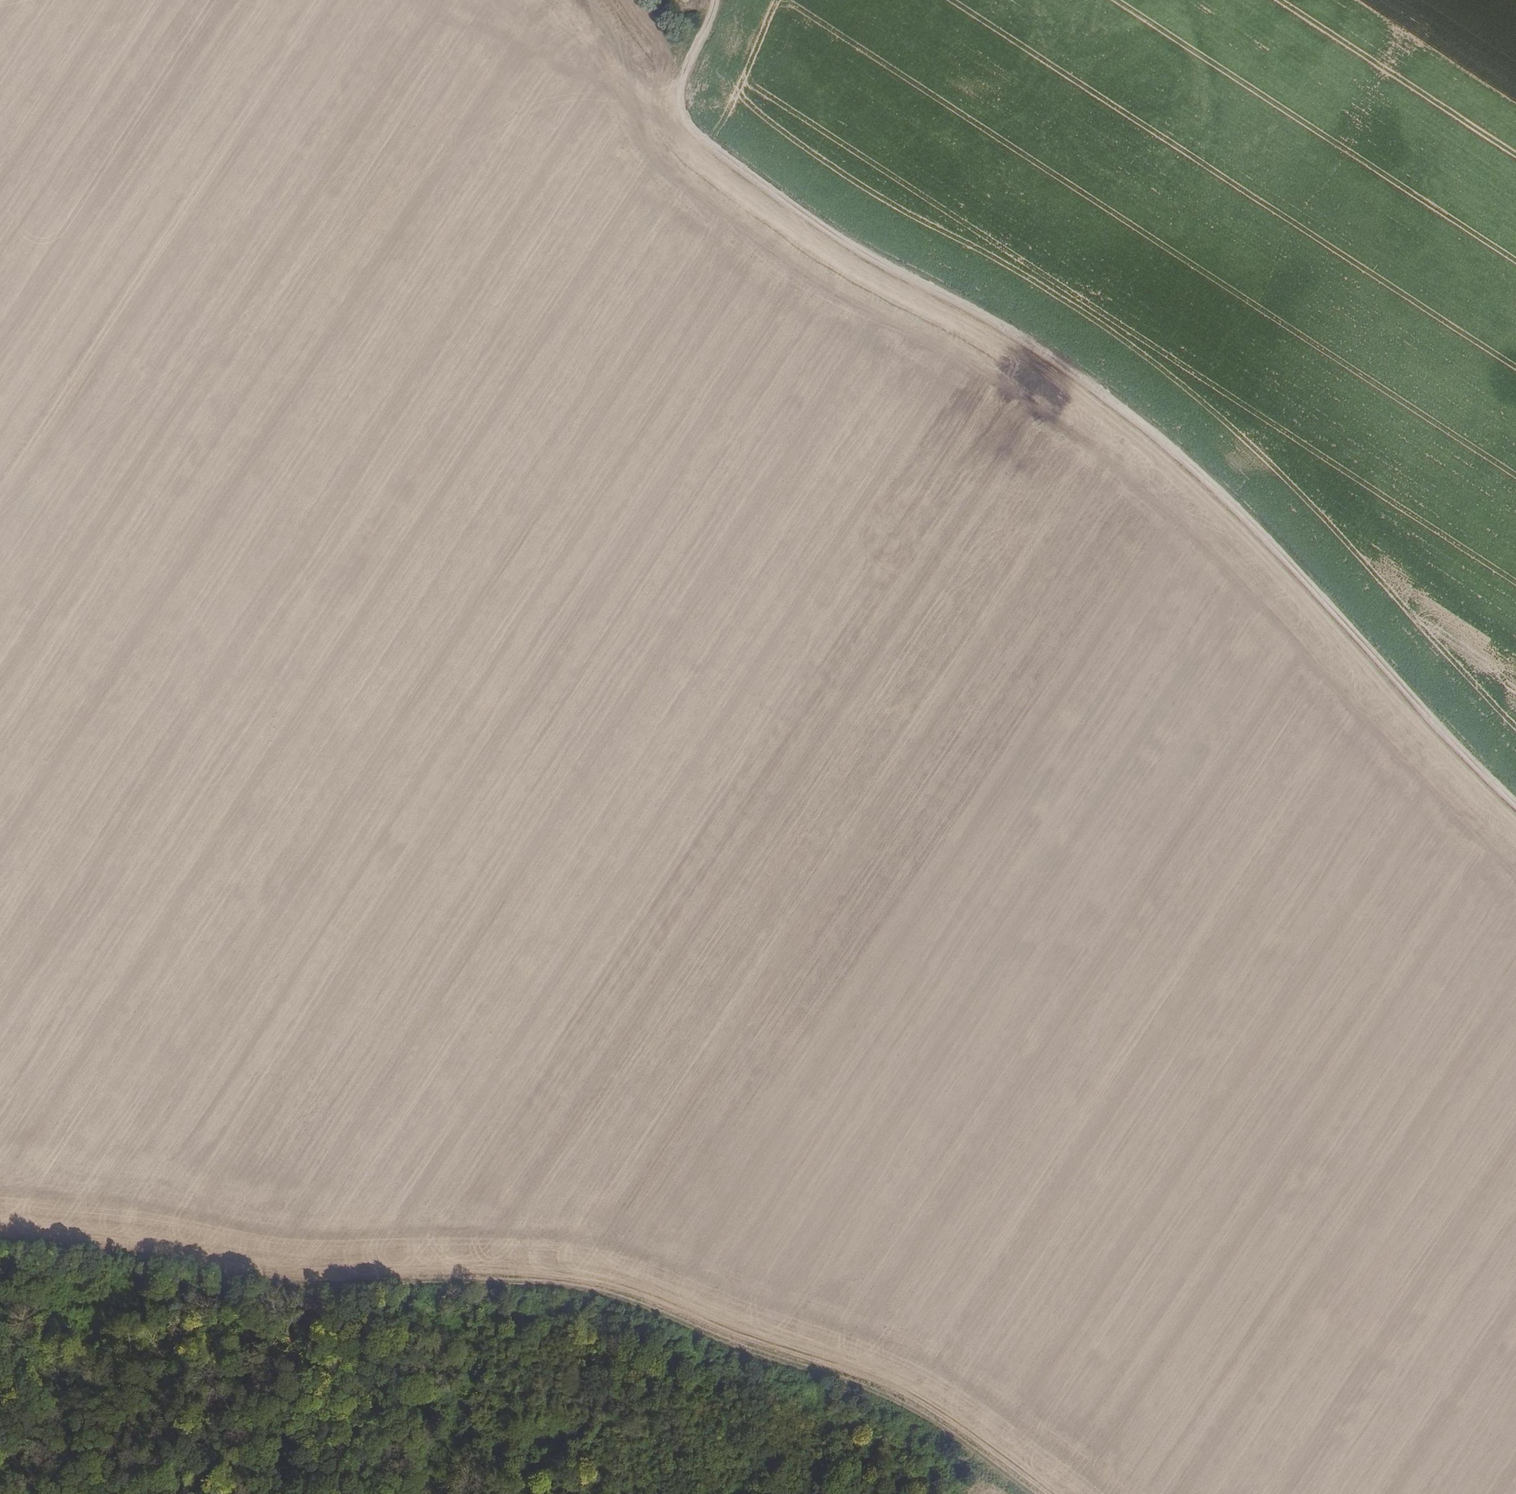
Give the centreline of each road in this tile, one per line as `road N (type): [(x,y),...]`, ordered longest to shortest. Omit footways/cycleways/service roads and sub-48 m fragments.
road 1 (track): [(713,0),(675,78),(688,128),(833,235),(1029,344),(1198,471),(1515,805)]
road 2 (track): [(0,1228),(378,1271),(551,1275),(735,1339),(966,1449),(1022,1493)]

